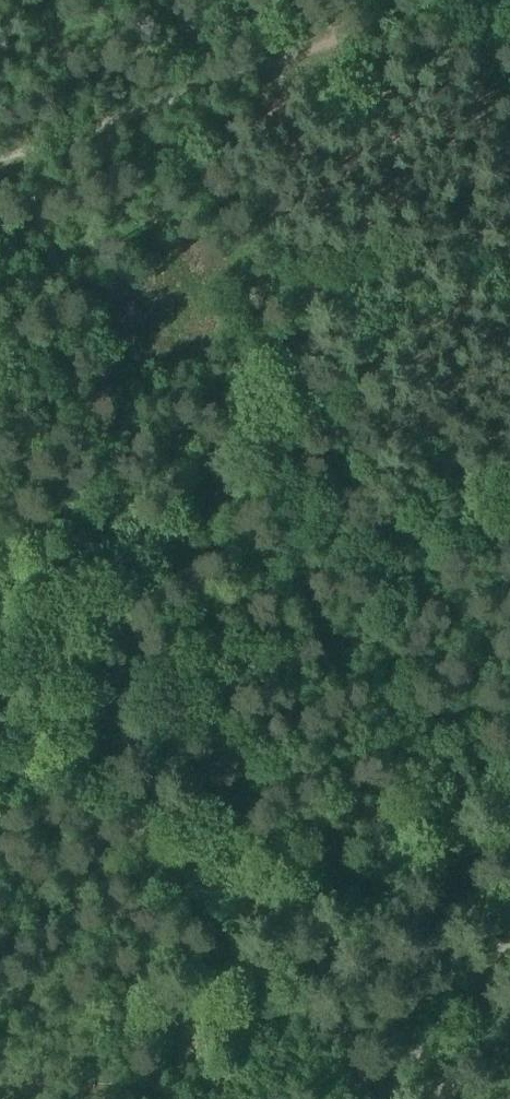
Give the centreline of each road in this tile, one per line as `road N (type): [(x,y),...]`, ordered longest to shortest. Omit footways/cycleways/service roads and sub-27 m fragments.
road 1 (track): [(4,153),(359,1098)]
road 2 (track): [(0,154),(439,0)]
road 3 (unclassified): [(390,1098),(509,942)]

